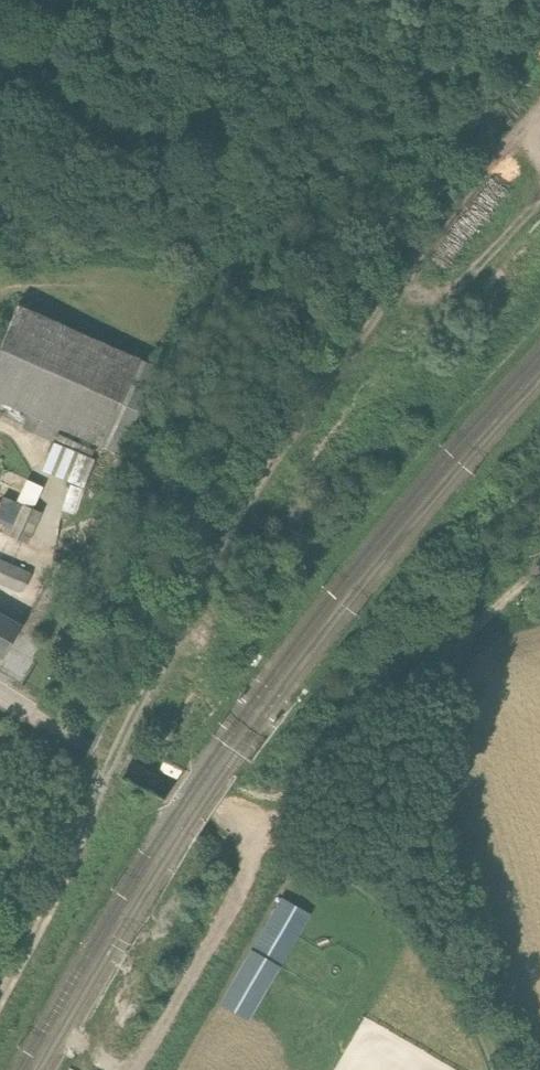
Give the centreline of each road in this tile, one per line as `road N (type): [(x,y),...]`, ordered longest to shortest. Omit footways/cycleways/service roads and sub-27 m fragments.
road 1 (track): [(539,136),(469,221),(265,506),(0,1035)]
road 2 (track): [(539,605),(278,859)]
road 3 (track): [(359,1069),(358,1052),(388,995),(396,941),(371,910),(278,859)]
road 4 (track): [(278,859),(161,1069)]
road 5 (track): [(409,304),(451,312),(539,236)]

